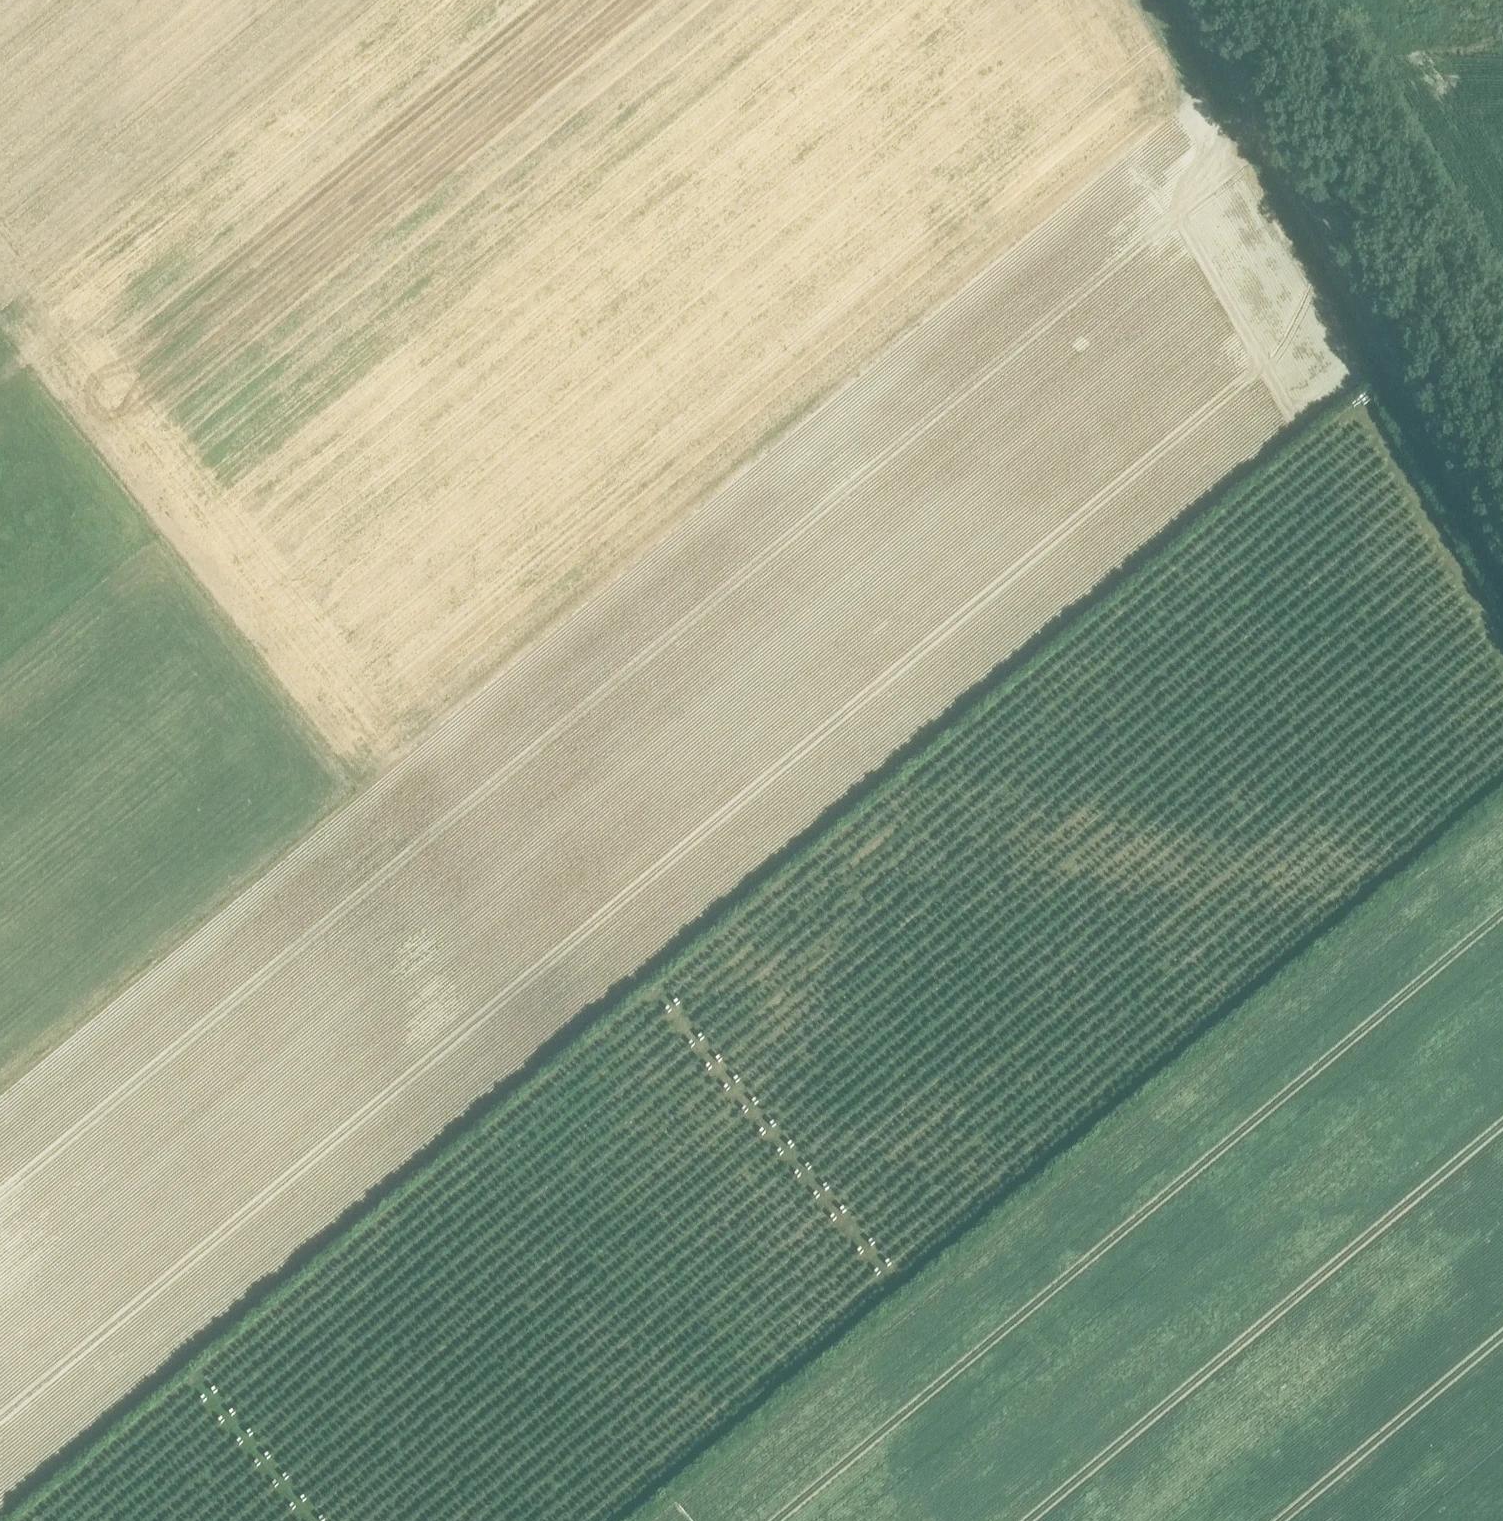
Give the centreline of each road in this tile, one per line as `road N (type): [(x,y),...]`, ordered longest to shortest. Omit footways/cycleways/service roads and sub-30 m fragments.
road 1 (track): [(1193,0),(1502,538)]

